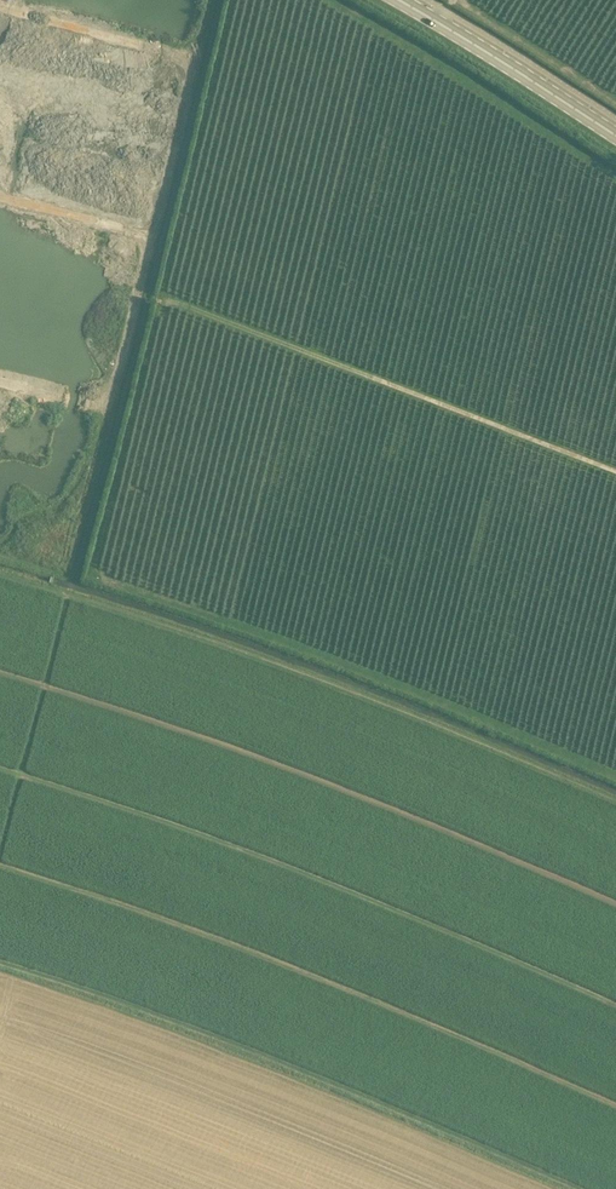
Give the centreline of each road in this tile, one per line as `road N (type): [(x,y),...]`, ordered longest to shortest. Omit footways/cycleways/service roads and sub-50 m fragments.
road 1 (primary): [(615,136),(397,0)]

